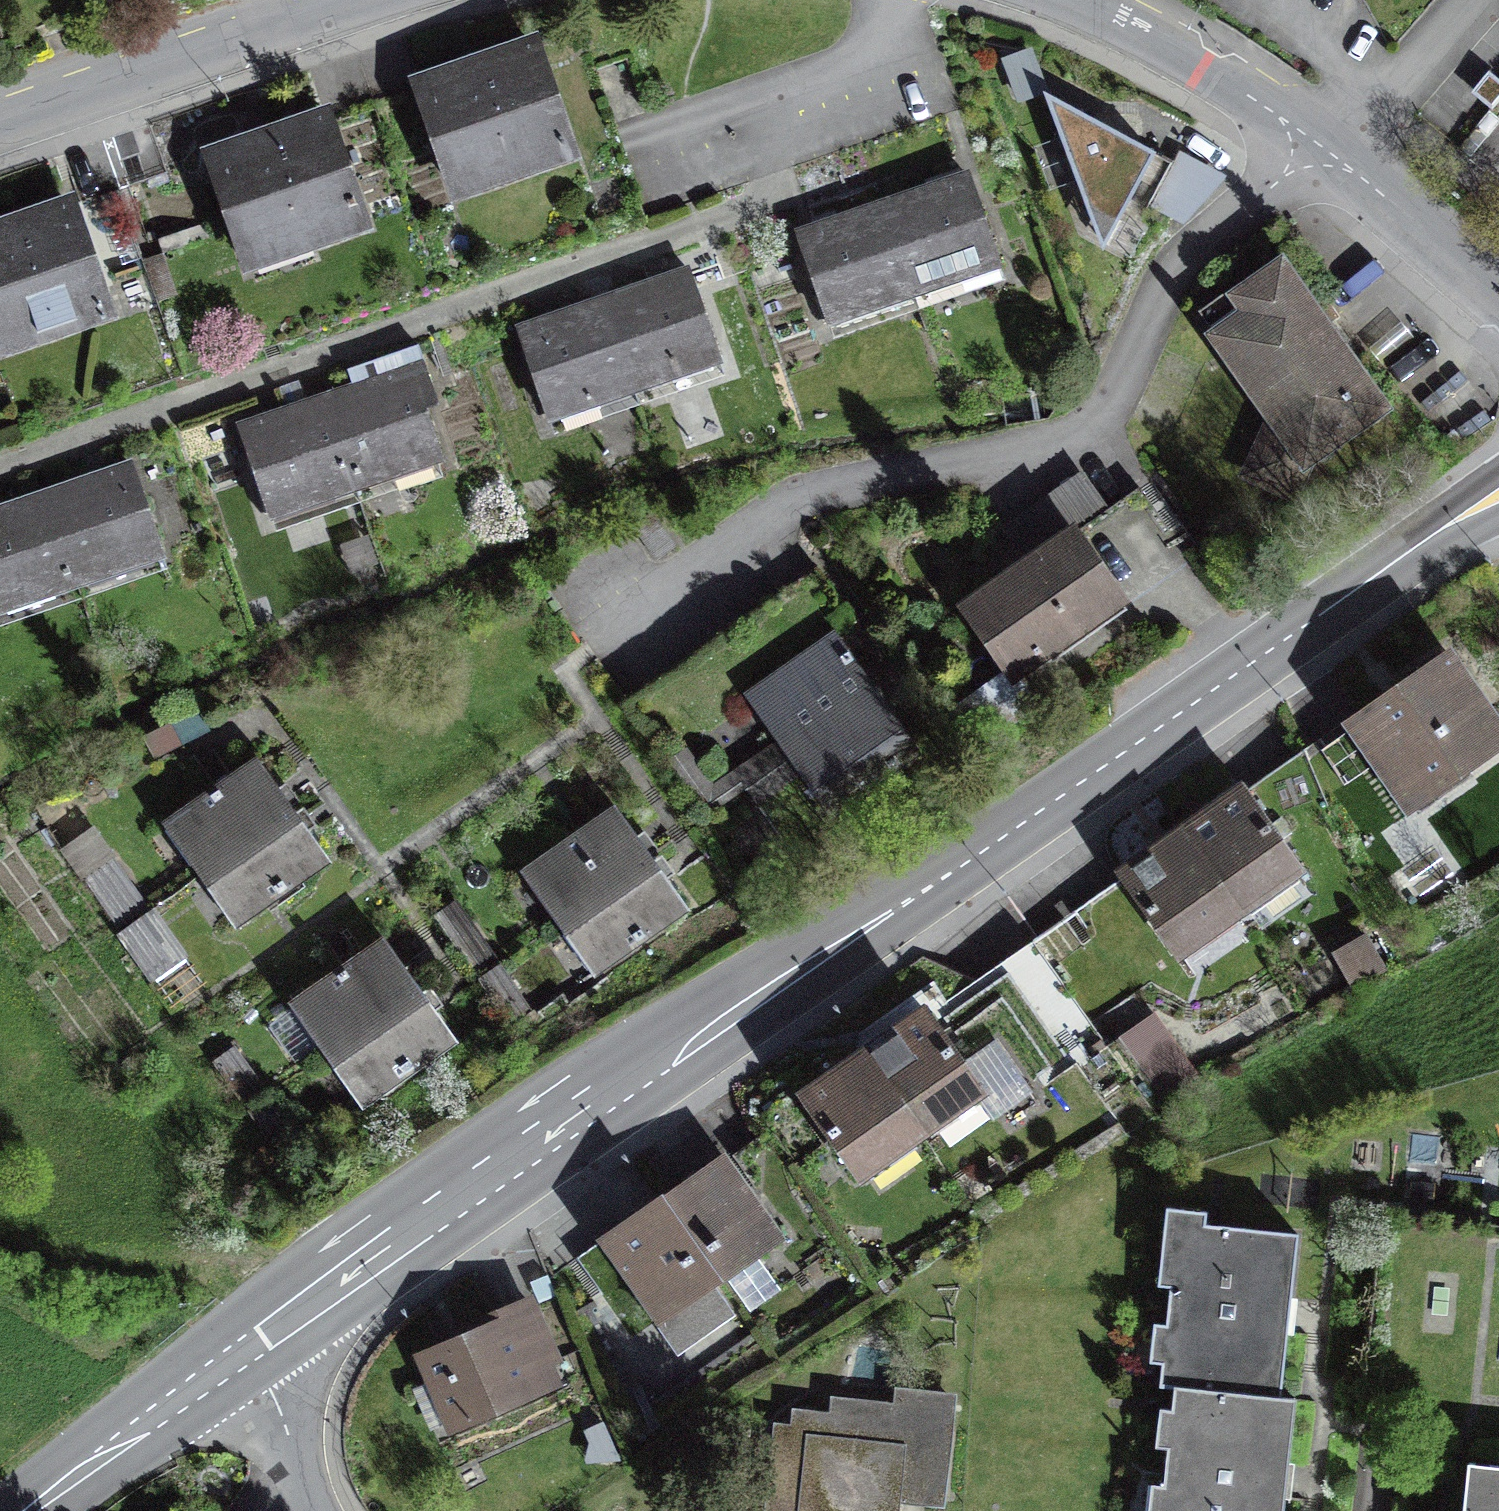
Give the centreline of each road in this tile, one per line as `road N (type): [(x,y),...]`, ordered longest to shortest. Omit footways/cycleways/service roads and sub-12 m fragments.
road 1 (tertiary): [(1498,495),(249,1345)]
road 2 (residential): [(1498,296),(1401,205),(1245,92),(1075,0)]
road 3 (residential): [(364,0),(0,123)]
road 4 (tertiary): [(249,1345),(33,1510)]
road 5 (residential): [(249,1345),(317,1510)]

